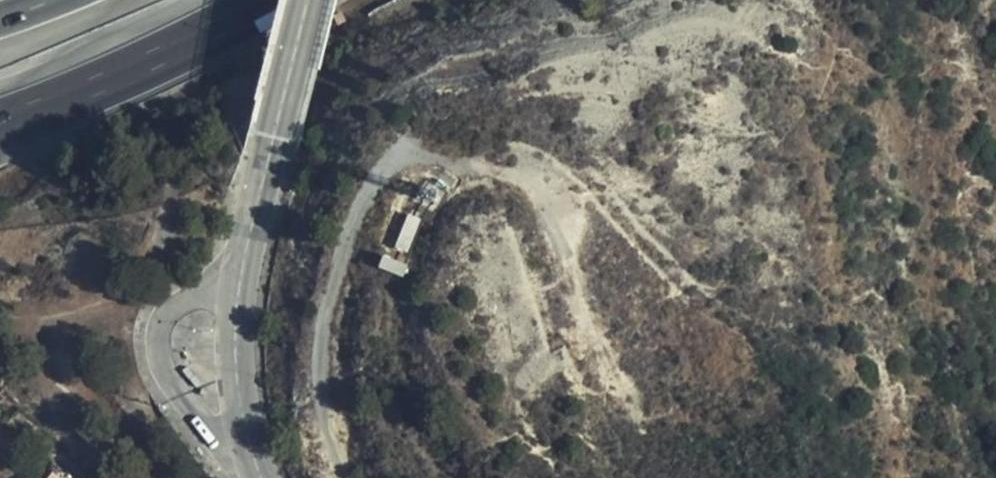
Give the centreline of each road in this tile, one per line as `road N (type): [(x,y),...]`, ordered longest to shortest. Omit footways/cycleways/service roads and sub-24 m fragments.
road 1 (unclassified): [(261,477),(241,406),(237,296),(301,0)]
road 2 (motorway): [(0,122),(132,72),(264,0)]

